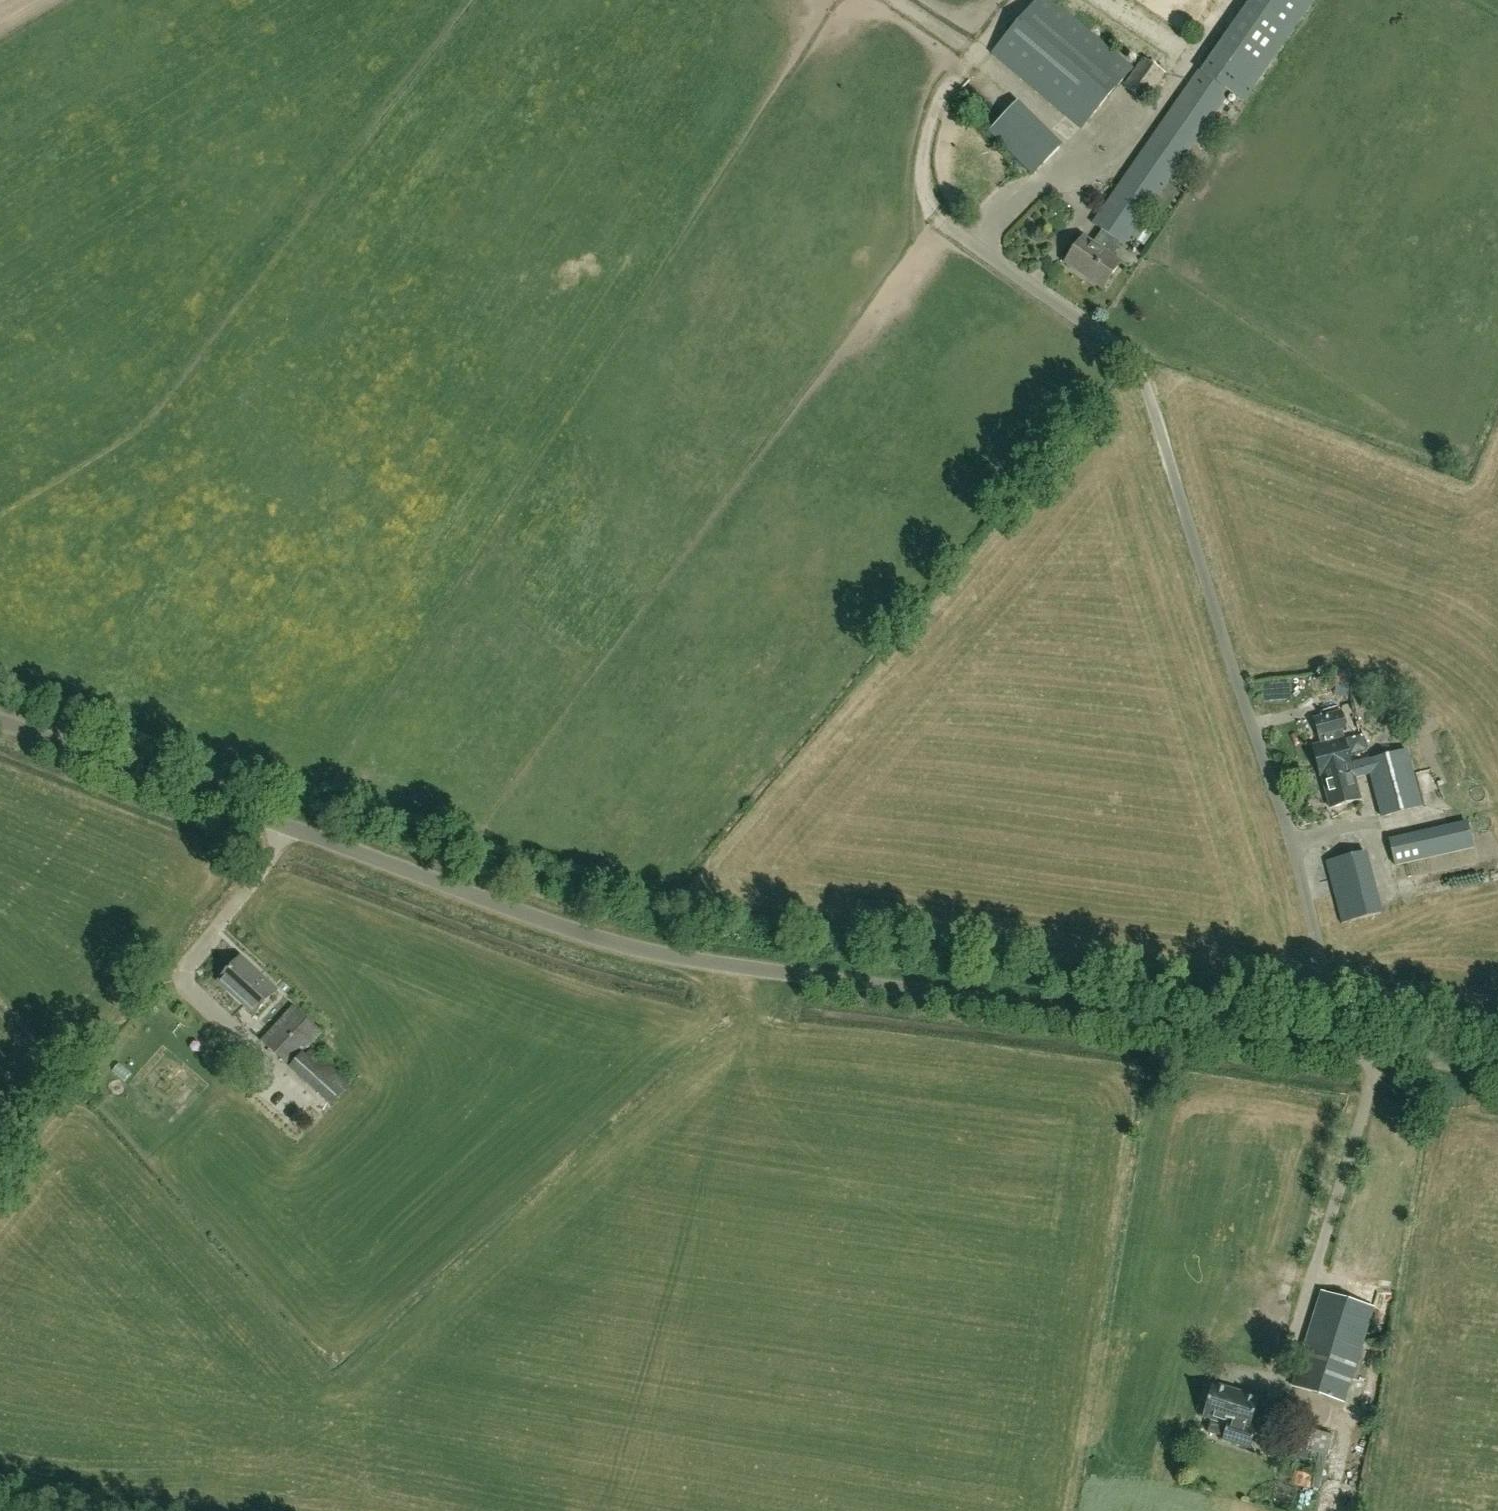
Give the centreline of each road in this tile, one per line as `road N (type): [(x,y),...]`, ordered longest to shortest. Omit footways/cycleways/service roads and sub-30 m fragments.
road 1 (unclassified): [(0,723),(567,935),(693,962),(1497,1071)]

